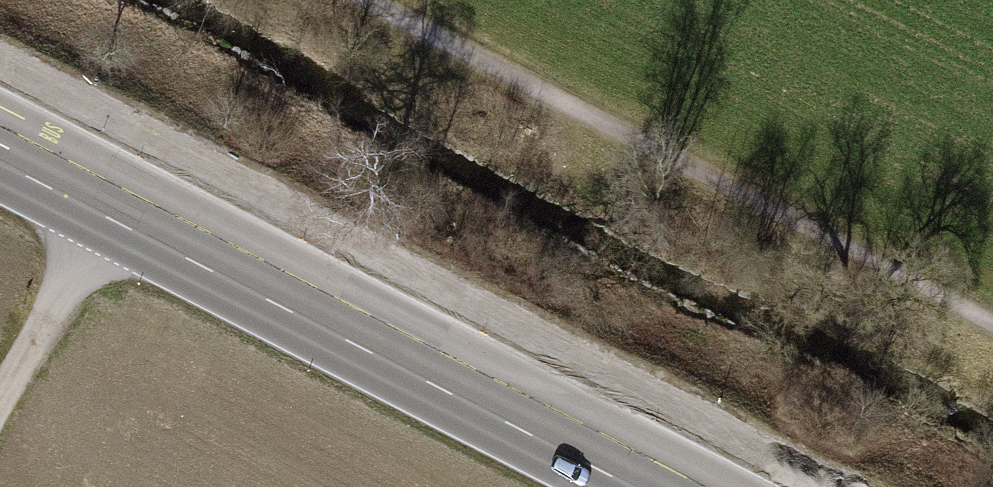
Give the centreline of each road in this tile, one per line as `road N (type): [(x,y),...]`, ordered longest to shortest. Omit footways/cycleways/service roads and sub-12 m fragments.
road 1 (secondary): [(0,144),(668,486)]
road 2 (track): [(363,0),(992,325)]
road 3 (track): [(0,390),(110,201)]

